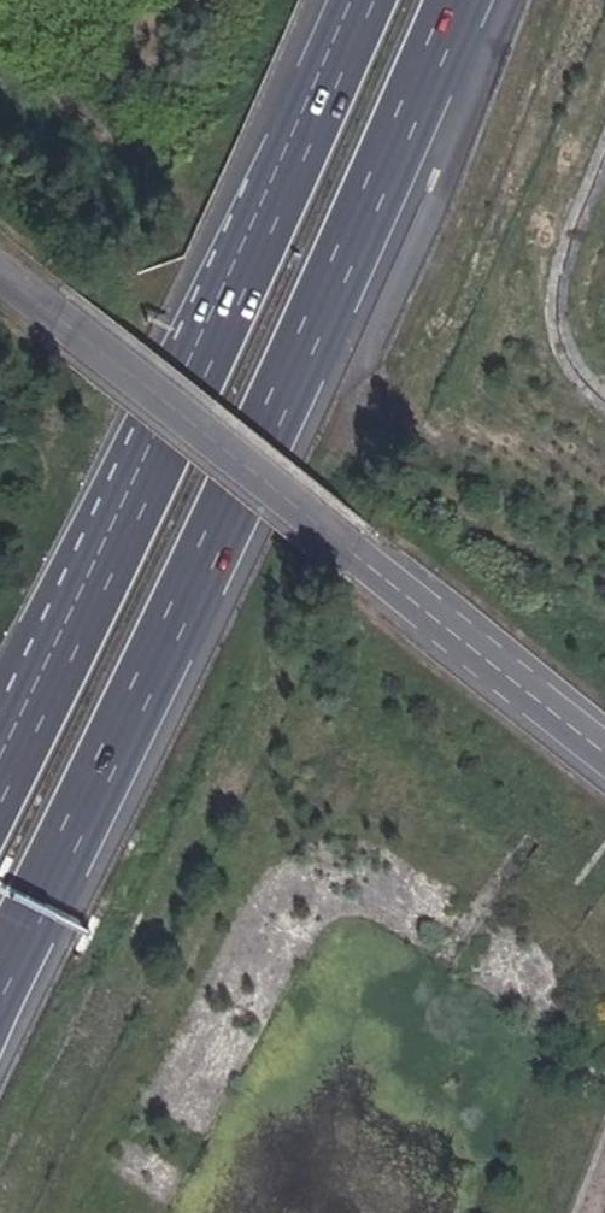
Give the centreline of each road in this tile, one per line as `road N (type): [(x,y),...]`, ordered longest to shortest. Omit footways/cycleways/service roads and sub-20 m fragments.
road 1 (motorway): [(0,998),(465,0)]
road 2 (motorway): [(364,0),(0,780)]
road 3 (tertiary): [(0,270),(604,752)]

